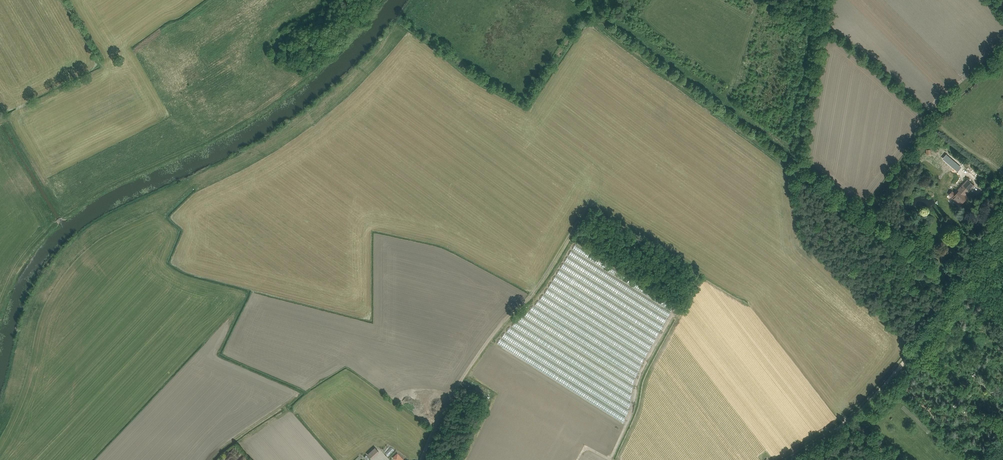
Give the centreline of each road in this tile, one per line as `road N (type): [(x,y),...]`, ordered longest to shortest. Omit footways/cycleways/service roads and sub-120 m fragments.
road 1 (track): [(380,0),(298,83),(236,127),(88,198),(45,230),(14,270),(0,306)]
road 2 (track): [(789,459),(834,432),(888,379),(1002,233)]

